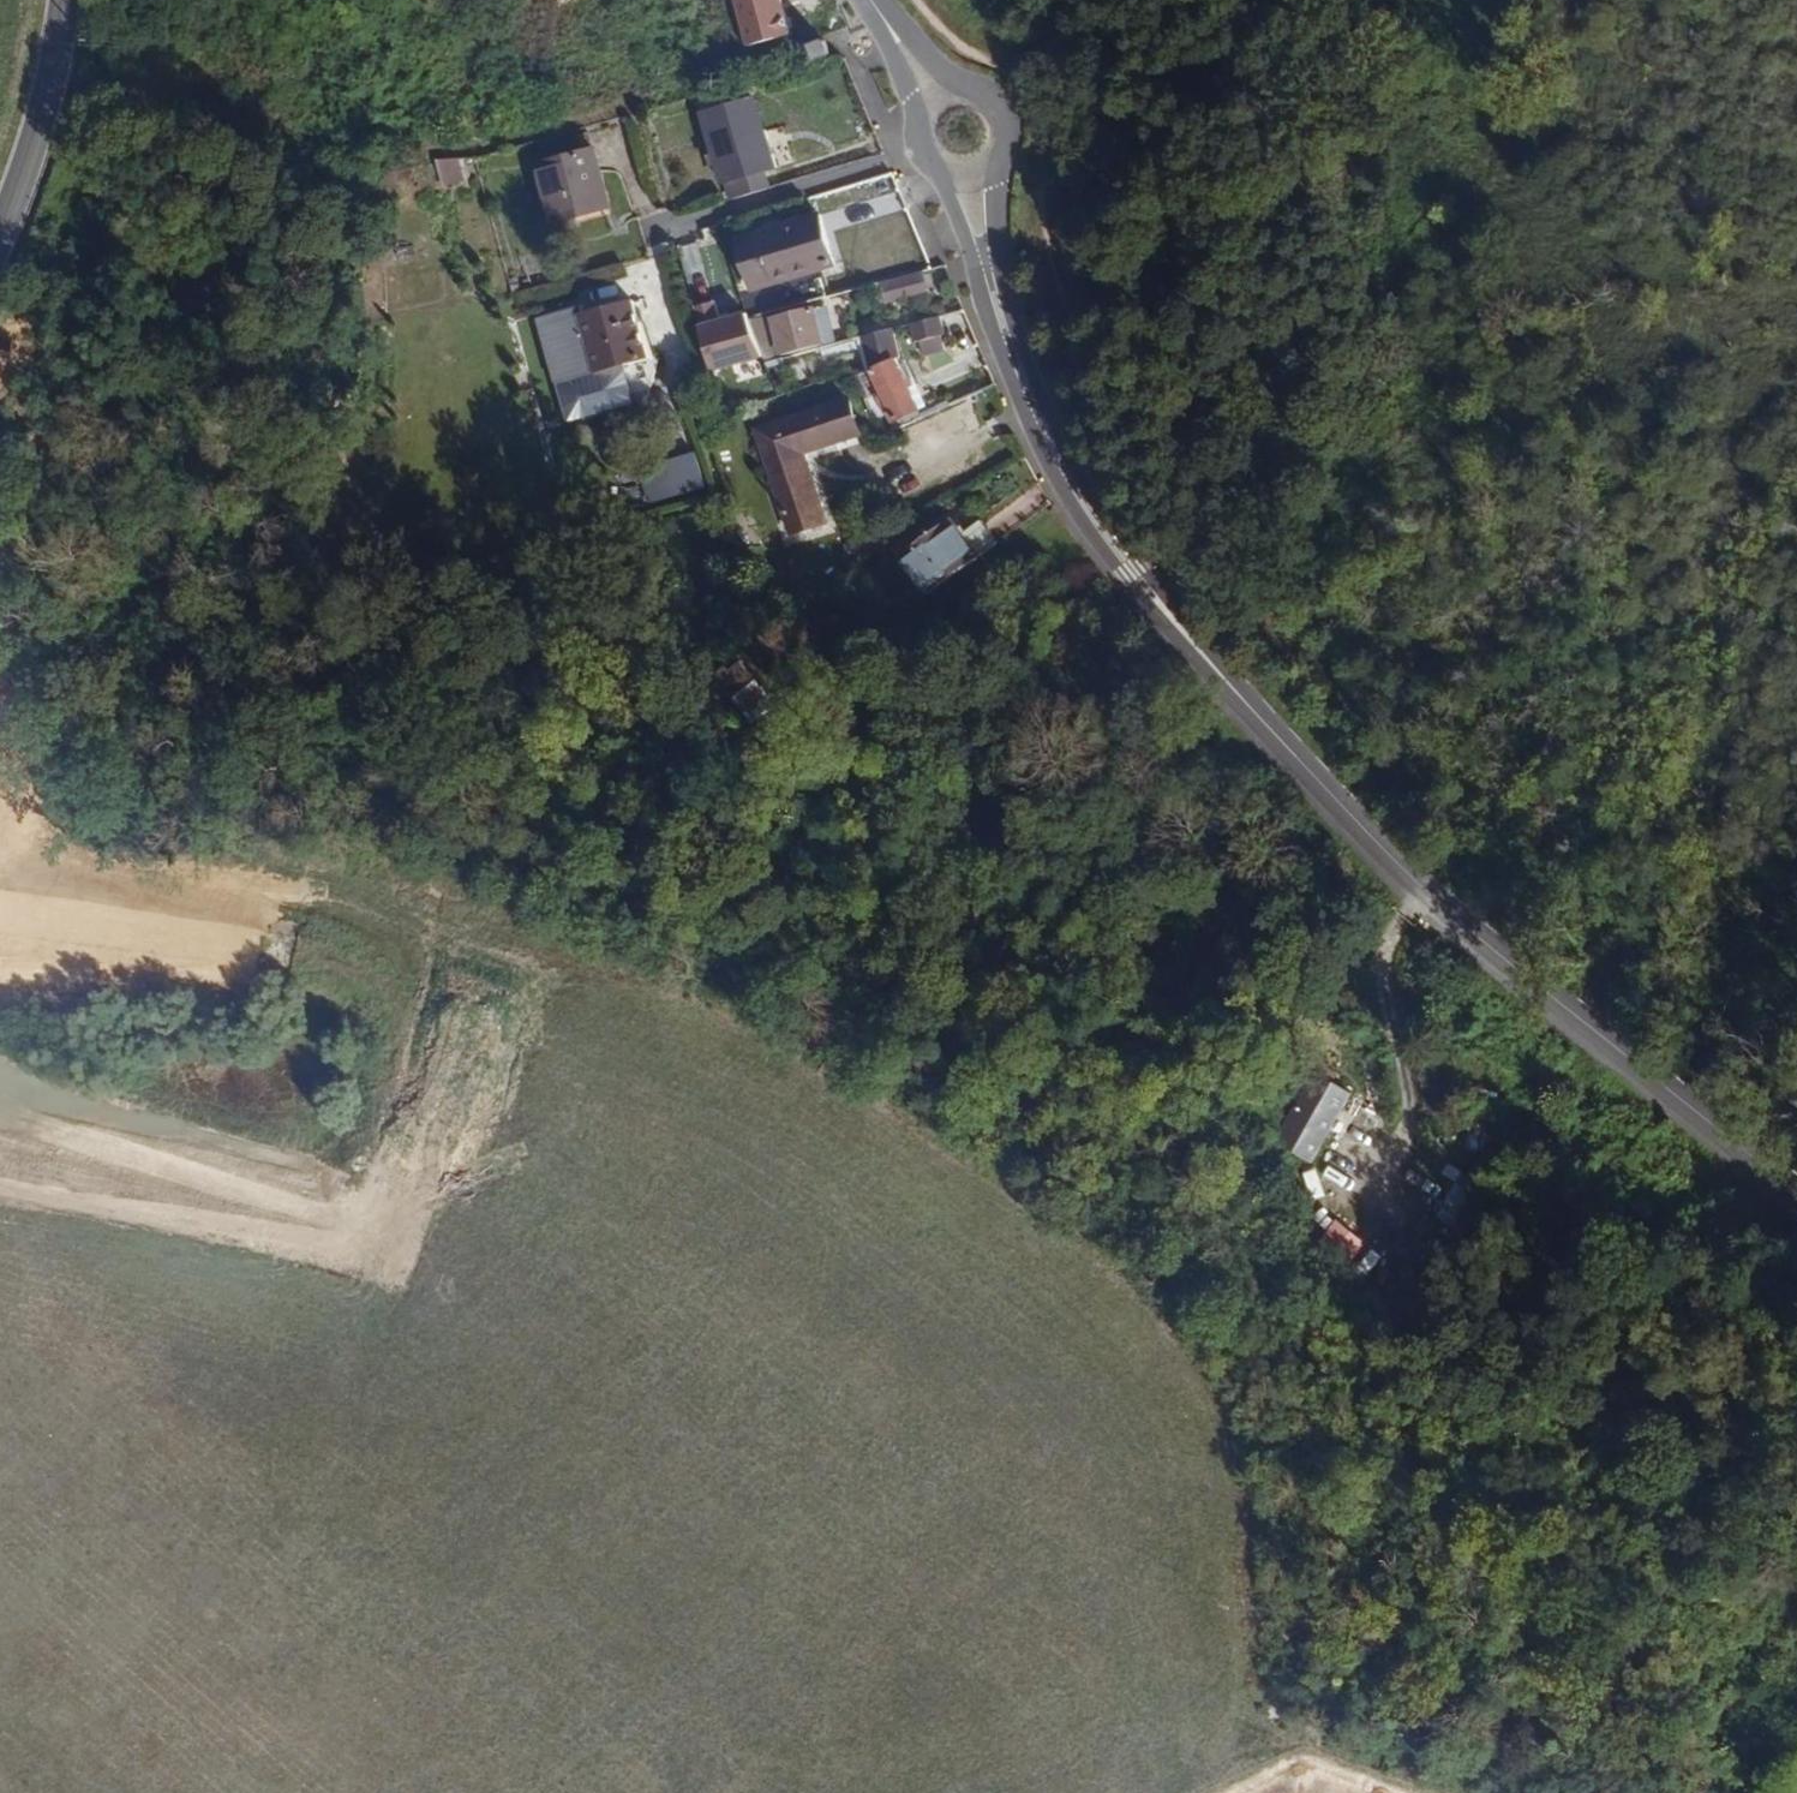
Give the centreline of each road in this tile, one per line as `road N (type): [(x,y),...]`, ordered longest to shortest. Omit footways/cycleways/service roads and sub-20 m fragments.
road 1 (secondary): [(1018,367),(1076,489),(1215,681),(1443,922),(1796,1190)]
road 2 (secondary): [(65,0),(52,81),(0,236)]
road 3 (secondary): [(1018,367),(998,241),(1006,145)]
road 4 (secondary): [(934,165),(980,294),(1018,367)]
road 5 (secondary): [(870,0),(903,70),(919,138)]
road 6 (secondary): [(978,90),(947,74),(874,0)]

